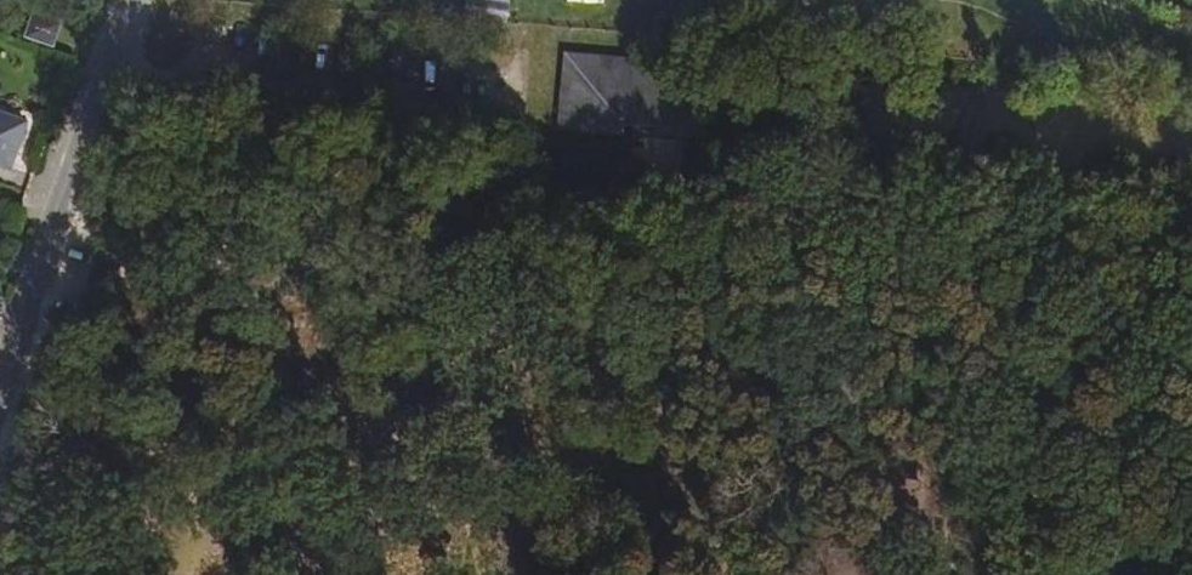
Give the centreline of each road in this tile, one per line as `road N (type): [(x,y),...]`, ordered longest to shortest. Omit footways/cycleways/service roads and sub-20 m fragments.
road 1 (unclassified): [(607,145),(209,110),(135,97),(111,61)]
road 2 (tertiary): [(111,61),(0,361)]

